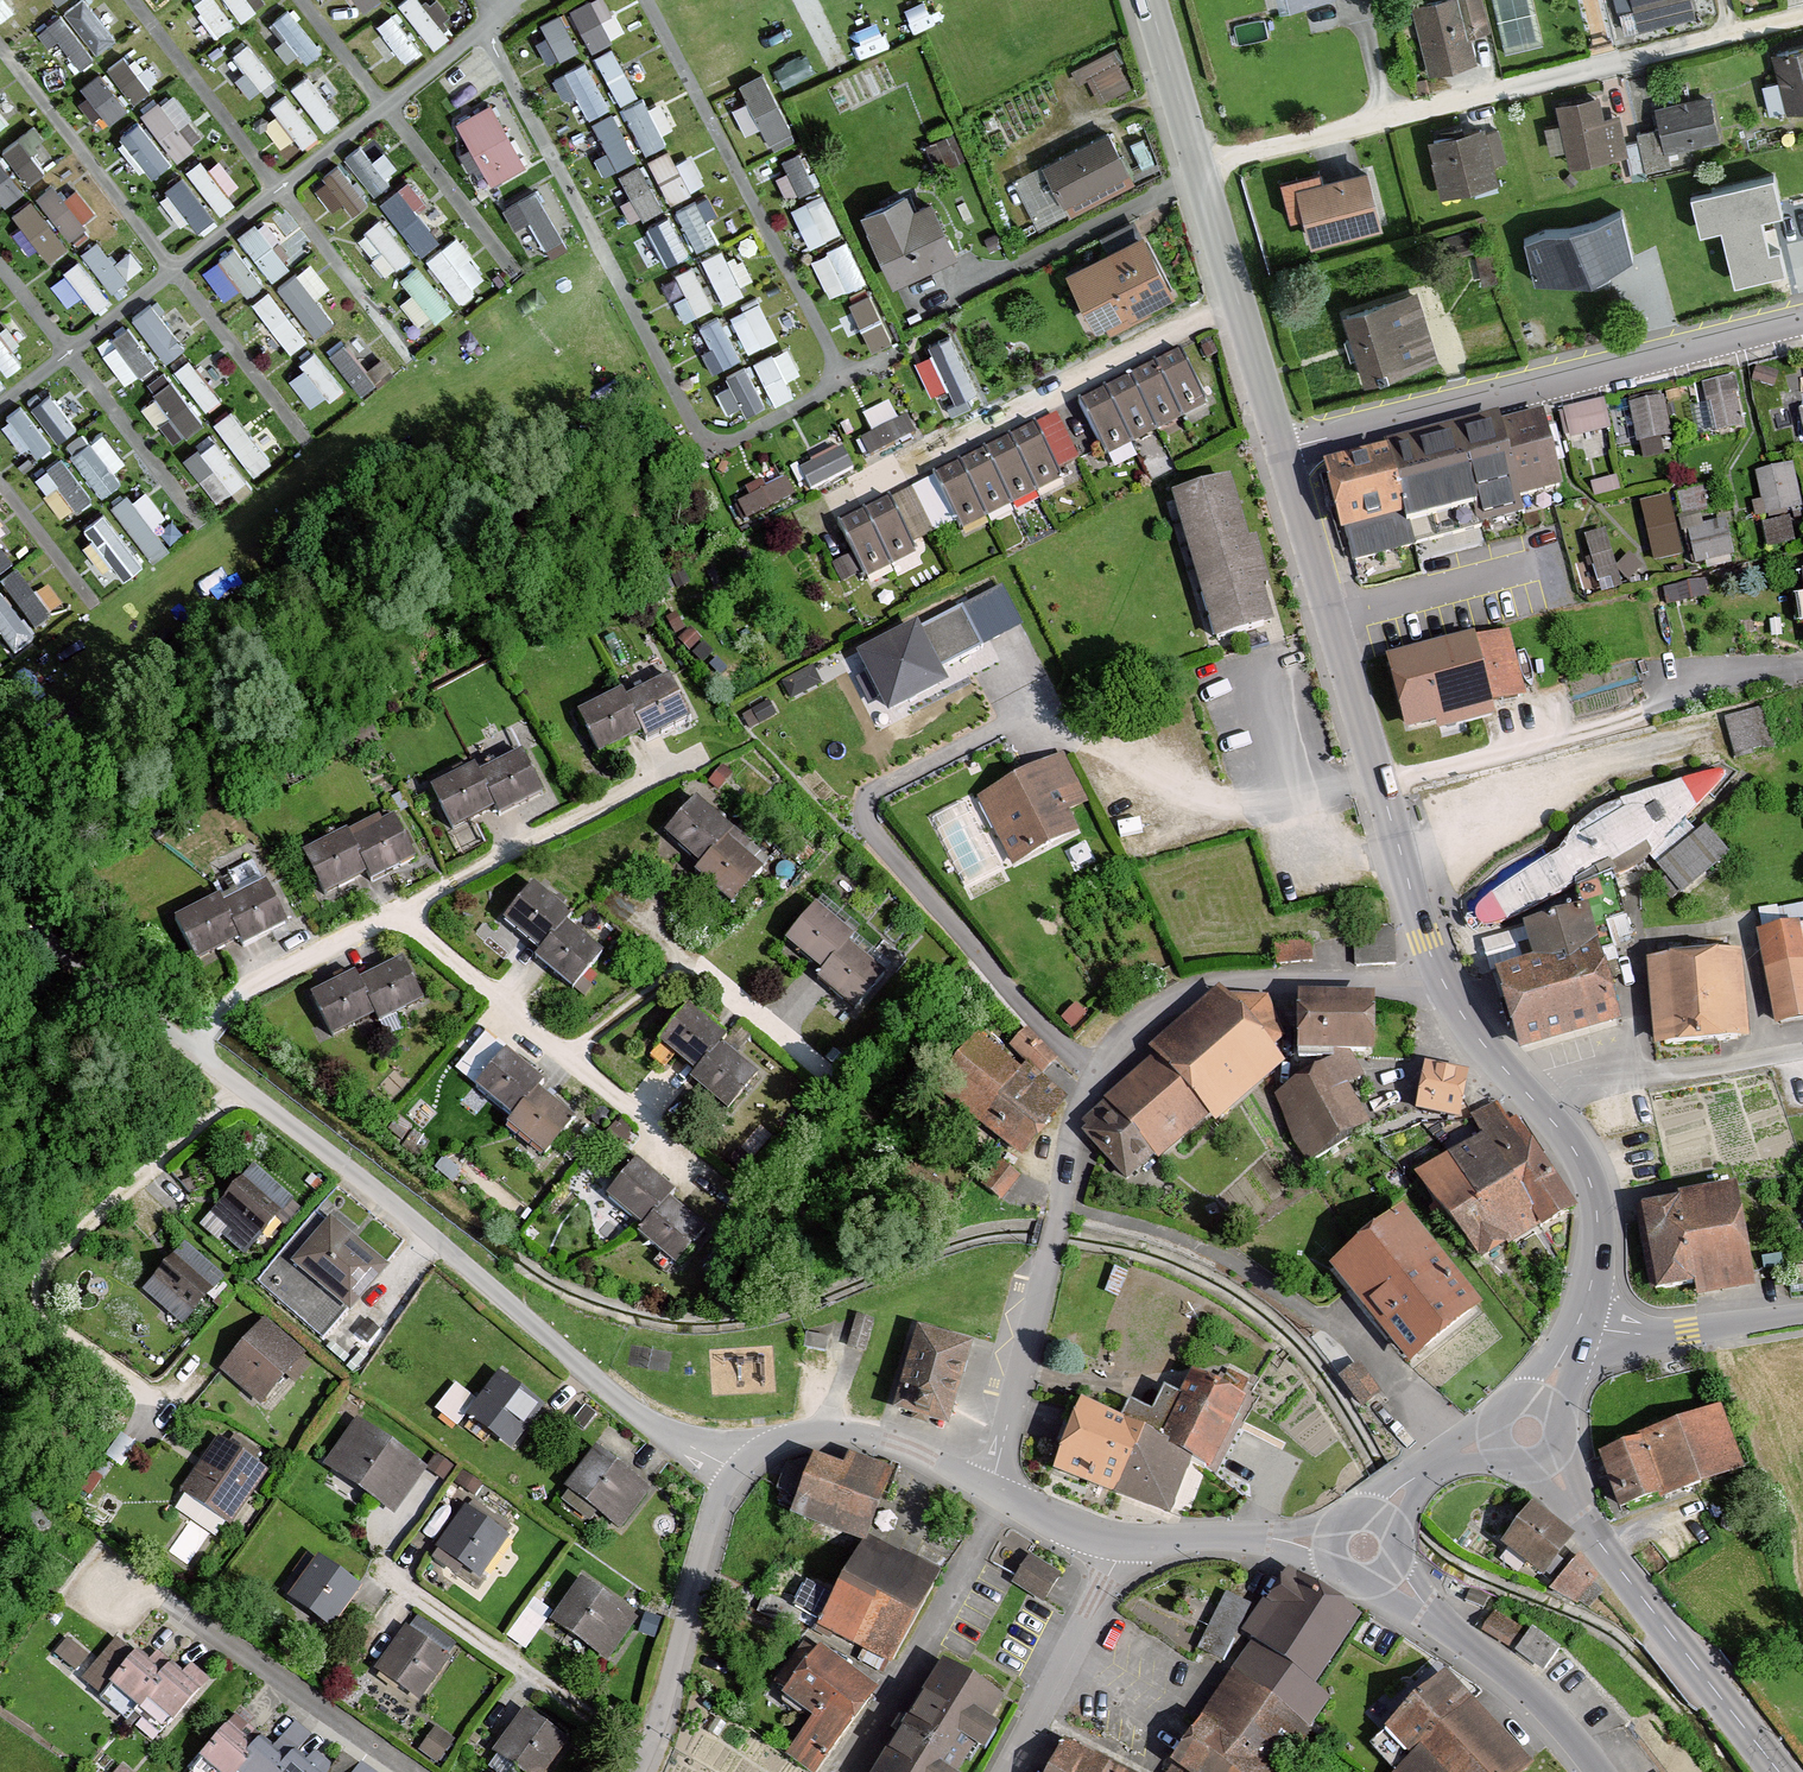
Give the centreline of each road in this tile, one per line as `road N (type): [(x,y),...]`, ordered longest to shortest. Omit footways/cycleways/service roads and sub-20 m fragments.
road 1 (residential): [(990,1487),(1087,1097),(1104,1056),(1167,1006),(1215,990),(1438,977)]
road 2 (residential): [(728,1468),(631,1409),(192,1049)]
road 3 (residential): [(1195,169),(1802,18)]
road 4 (residential): [(1438,977),(1283,450)]
road 5 (residential): [(1283,450),(1802,319)]
road 6 (tertiary): [(1779,1771),(1602,1546),(1527,1431)]
road 7 (tertiary): [(1595,1771),(1517,1680),(1364,1548)]
road 8 (residential): [(643,1771),(728,1468)]
road 9 (residential): [(1283,450),(1195,169)]
road 10 (residential): [(728,1468),(778,1441),(835,1431),(896,1443),(990,1487)]
road 11 (residential): [(1531,1097),(1802,1051)]
road 12 (residential): [(1125,1539),(1007,1771)]
road 13 (residential): [(1578,1325),(1591,1282),(1597,1208),(1570,1142),(1531,1097)]
road 14 (unclassified): [(192,1049),(0,902)]
road 15 (residential): [(1125,1539),(1364,1548)]
road 16 (unclassified): [(1578,1325),(1692,1334),(1802,1317)]
road 17 (tertiary): [(1527,1431),(1478,1439),(1433,1465),(1393,1503),(1364,1548)]
road 18 (residential): [(1195,169),(1145,0)]
road 19 (residential): [(1531,1097),(1486,1049),(1438,977)]
road 20 (residential): [(990,1487),(1091,1533),(1125,1539)]

